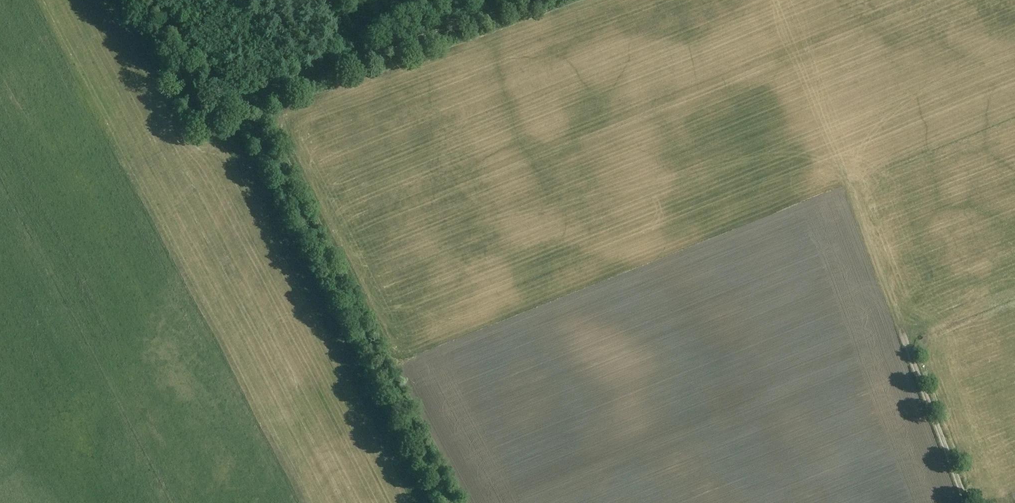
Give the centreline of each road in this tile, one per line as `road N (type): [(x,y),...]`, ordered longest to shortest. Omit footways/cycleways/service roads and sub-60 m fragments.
road 1 (track): [(449,502),(242,103)]
road 2 (track): [(242,103),(519,0)]
road 3 (track): [(969,502),(906,338)]
road 4 (track): [(242,103),(149,0)]

